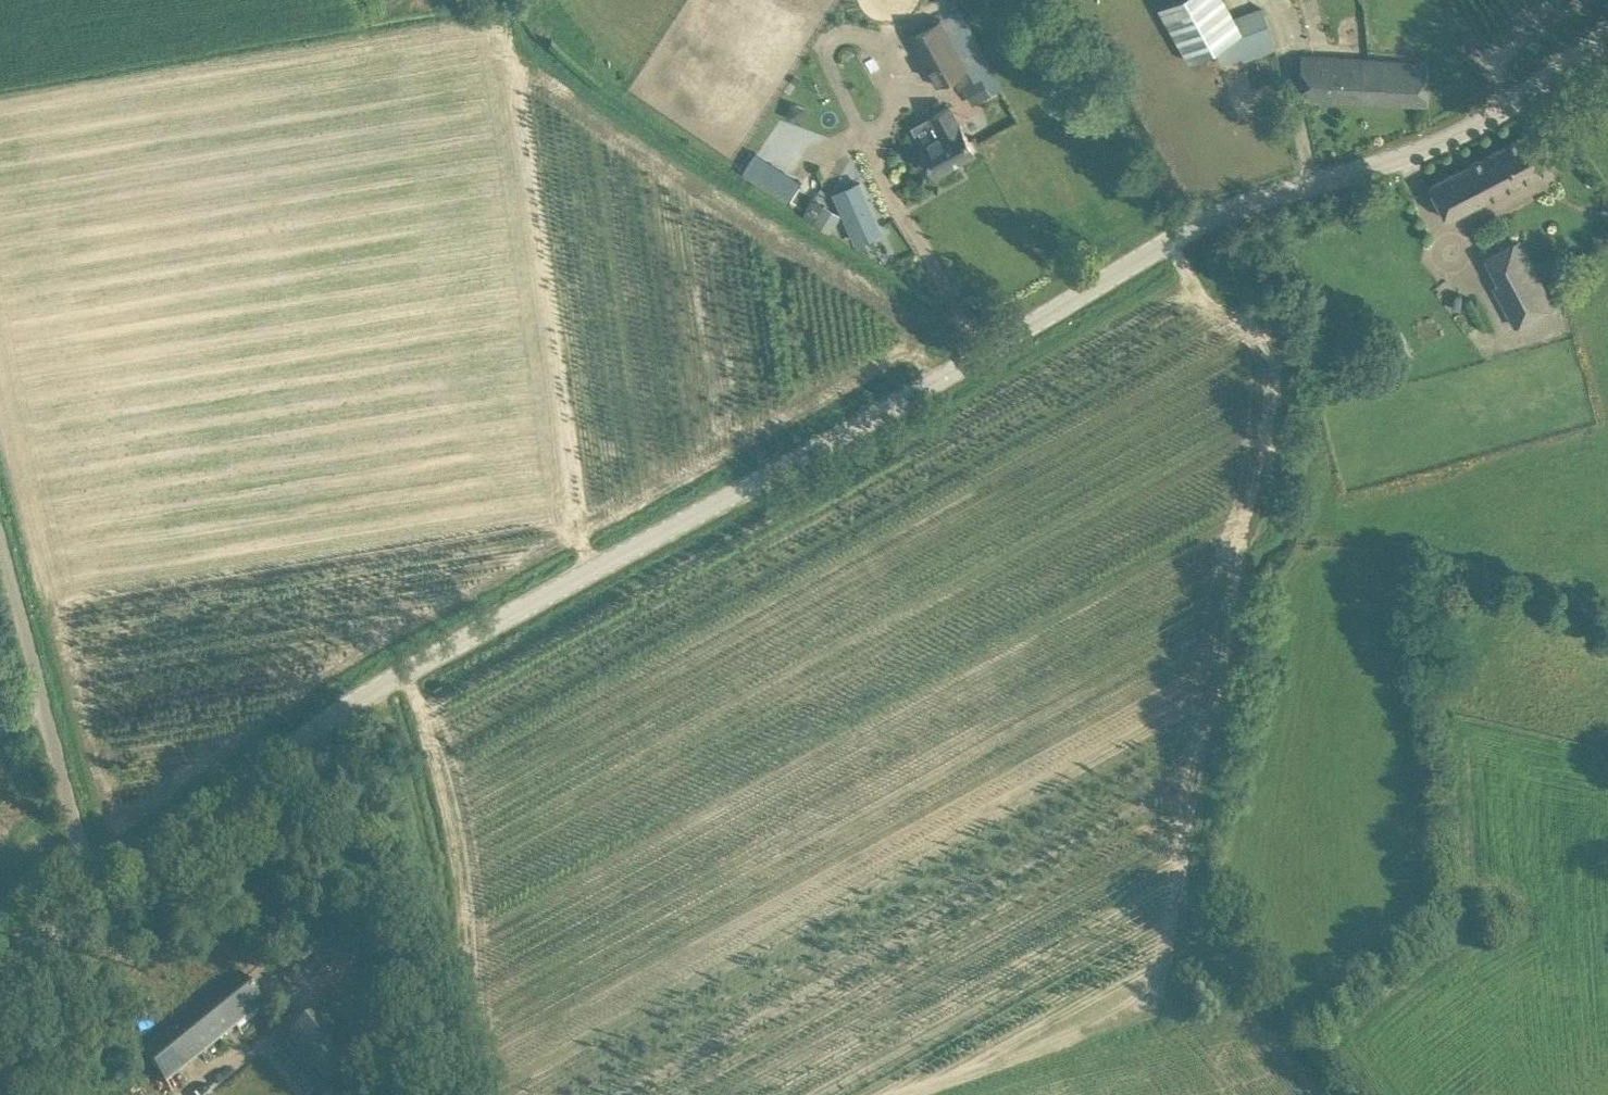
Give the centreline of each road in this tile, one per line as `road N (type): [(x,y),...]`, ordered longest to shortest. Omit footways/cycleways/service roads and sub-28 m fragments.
road 1 (unclassified): [(93,897),(376,689),(883,412),(1163,244),(1259,201),(1401,160),(1471,129),(1607,35)]
road 2 (track): [(376,689),(423,845),(444,1094)]
road 3 (unclassified): [(0,545),(93,897)]

